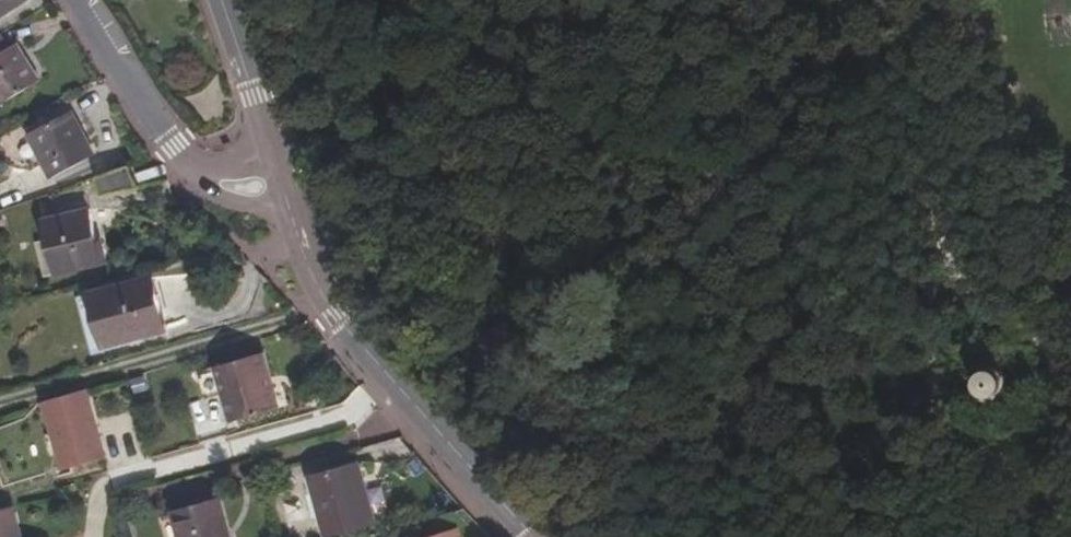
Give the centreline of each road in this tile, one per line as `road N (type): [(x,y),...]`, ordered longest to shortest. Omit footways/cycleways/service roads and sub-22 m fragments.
road 1 (tertiary): [(285,205),(337,313),(526,536)]
road 2 (residential): [(84,0),(176,147)]
road 3 (tertiary): [(269,155),(218,0)]
road 4 (residential): [(176,147),(199,185),(246,205),(285,205)]

